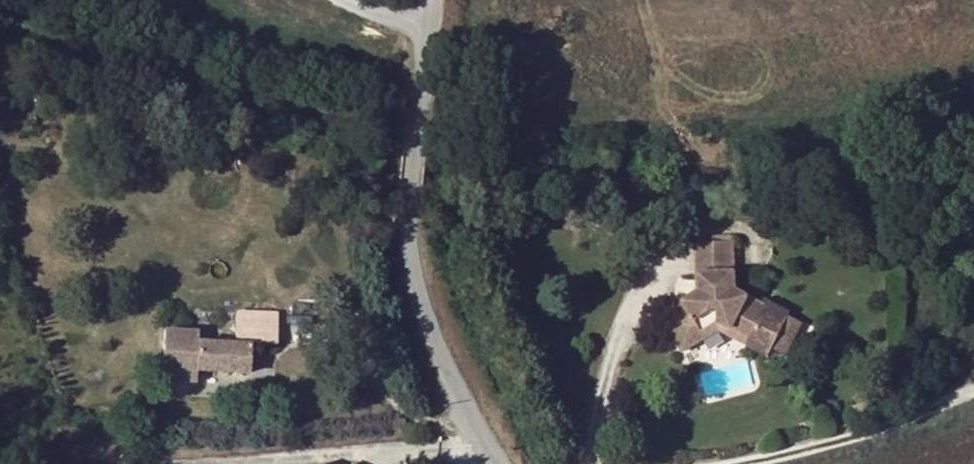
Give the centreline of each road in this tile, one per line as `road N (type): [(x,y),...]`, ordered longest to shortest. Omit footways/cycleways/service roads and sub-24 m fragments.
road 1 (unclassified): [(431,43),(413,300),(476,463)]

